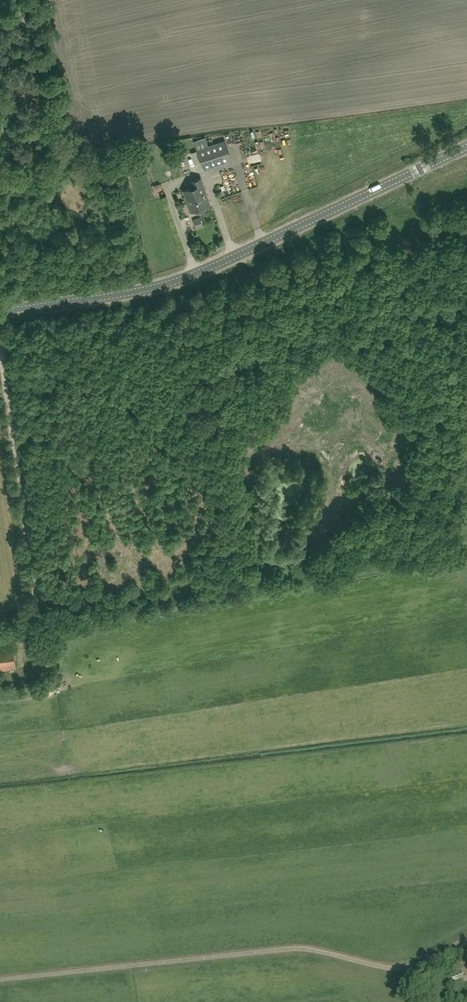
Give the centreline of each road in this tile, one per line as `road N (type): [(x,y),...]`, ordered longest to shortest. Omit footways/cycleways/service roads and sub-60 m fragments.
road 1 (tertiary): [(0,312),(181,280),(466,147)]
road 2 (track): [(0,980),(297,948),(404,968),(466,941)]

